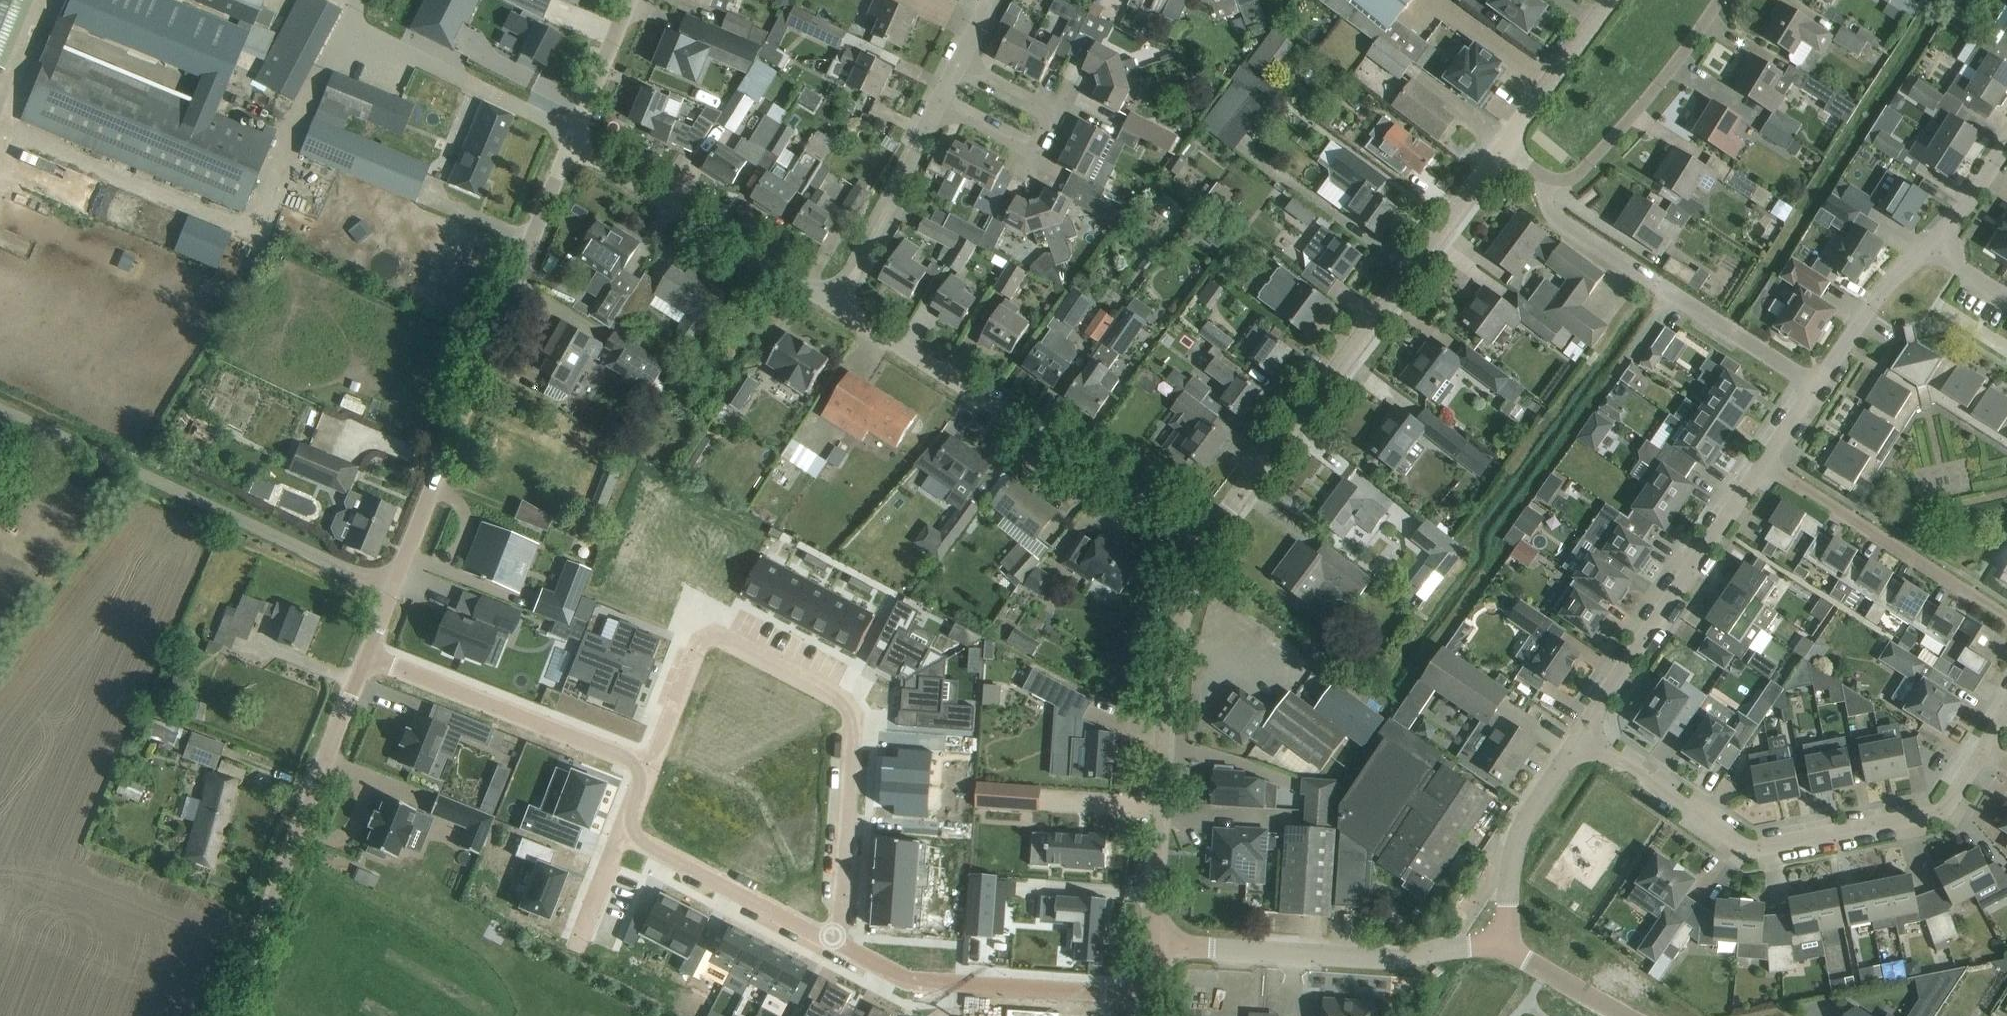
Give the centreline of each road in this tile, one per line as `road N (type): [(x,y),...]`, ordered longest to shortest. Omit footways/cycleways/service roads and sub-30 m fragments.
road 1 (residential): [(838,940),(852,712),(844,701),(705,634),(650,766)]
road 2 (residential): [(1204,541),(1502,150)]
road 3 (tertiary): [(392,590),(574,136)]
road 4 (residential): [(1582,736),(1752,850),(1942,811),(1982,751)]
road 5 (residential): [(1204,541),(835,302)]
road 6 (residential): [(392,590),(0,403)]
road 7 (residential): [(1151,946),(1172,650),(1204,541)]
road 8 (tertiary): [(228,1015),(366,657)]
road 9 (residential): [(1818,385),(1554,219),(1545,179)]
road 10 (residential): [(1151,946),(1413,956),(1501,941)]
road 11 (residential): [(1582,736),(1764,461)]
road 12 (residential): [(838,940),(926,982),(1148,992)]
road 13 (residential): [(835,302),(574,136)]
road 14 (residential): [(650,766),(366,657)]
road 15 (residential): [(1764,461),(2006,616)]
road 16 (residential): [(961,65),(1059,114),(1039,154),(942,105)]
road 17 (residential): [(1545,179),(1568,180),(1630,118),(1721,0)]
road 18 (residential): [(624,830),(838,940)]
road 19 (residential): [(1501,941),(1512,848),(1582,736)]
road 20 (residential): [(835,302),(942,105)]
road 21 (residential): [(1502,150),(1612,0)]
road 22 (residential): [(1818,385),(1886,288),(1929,248)]
road 23 (tertiary): [(574,136),(628,0)]
road 24 (residential): [(1501,941),(1617,1015)]
road 25 (residential): [(1929,248),(2006,148)]

